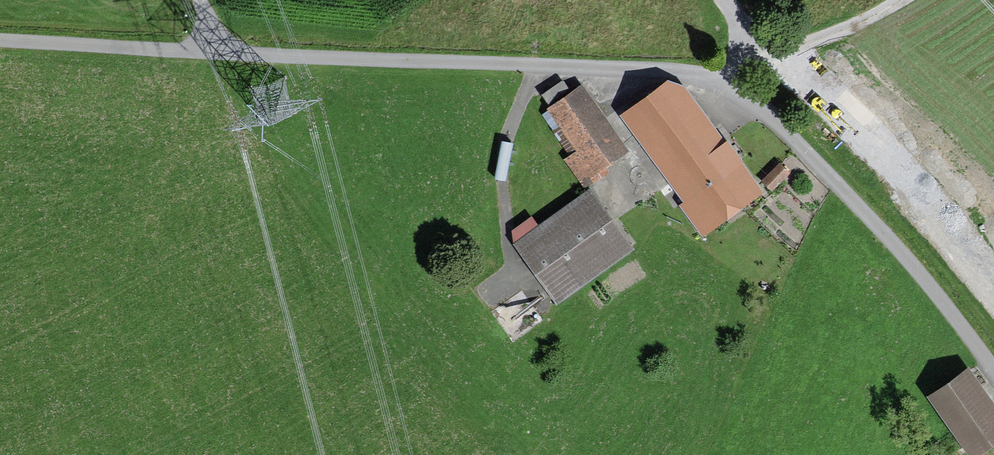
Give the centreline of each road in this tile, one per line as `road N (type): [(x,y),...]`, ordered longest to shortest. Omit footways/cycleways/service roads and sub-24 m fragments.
road 1 (residential): [(213,53),(646,70),(716,82),(761,108),(893,242),(993,371)]
road 2 (residential): [(0,41),(213,53)]
road 3 (track): [(537,65),(503,153),(511,271)]
road 4 (track): [(901,0),(852,26),(742,63),(725,86)]

